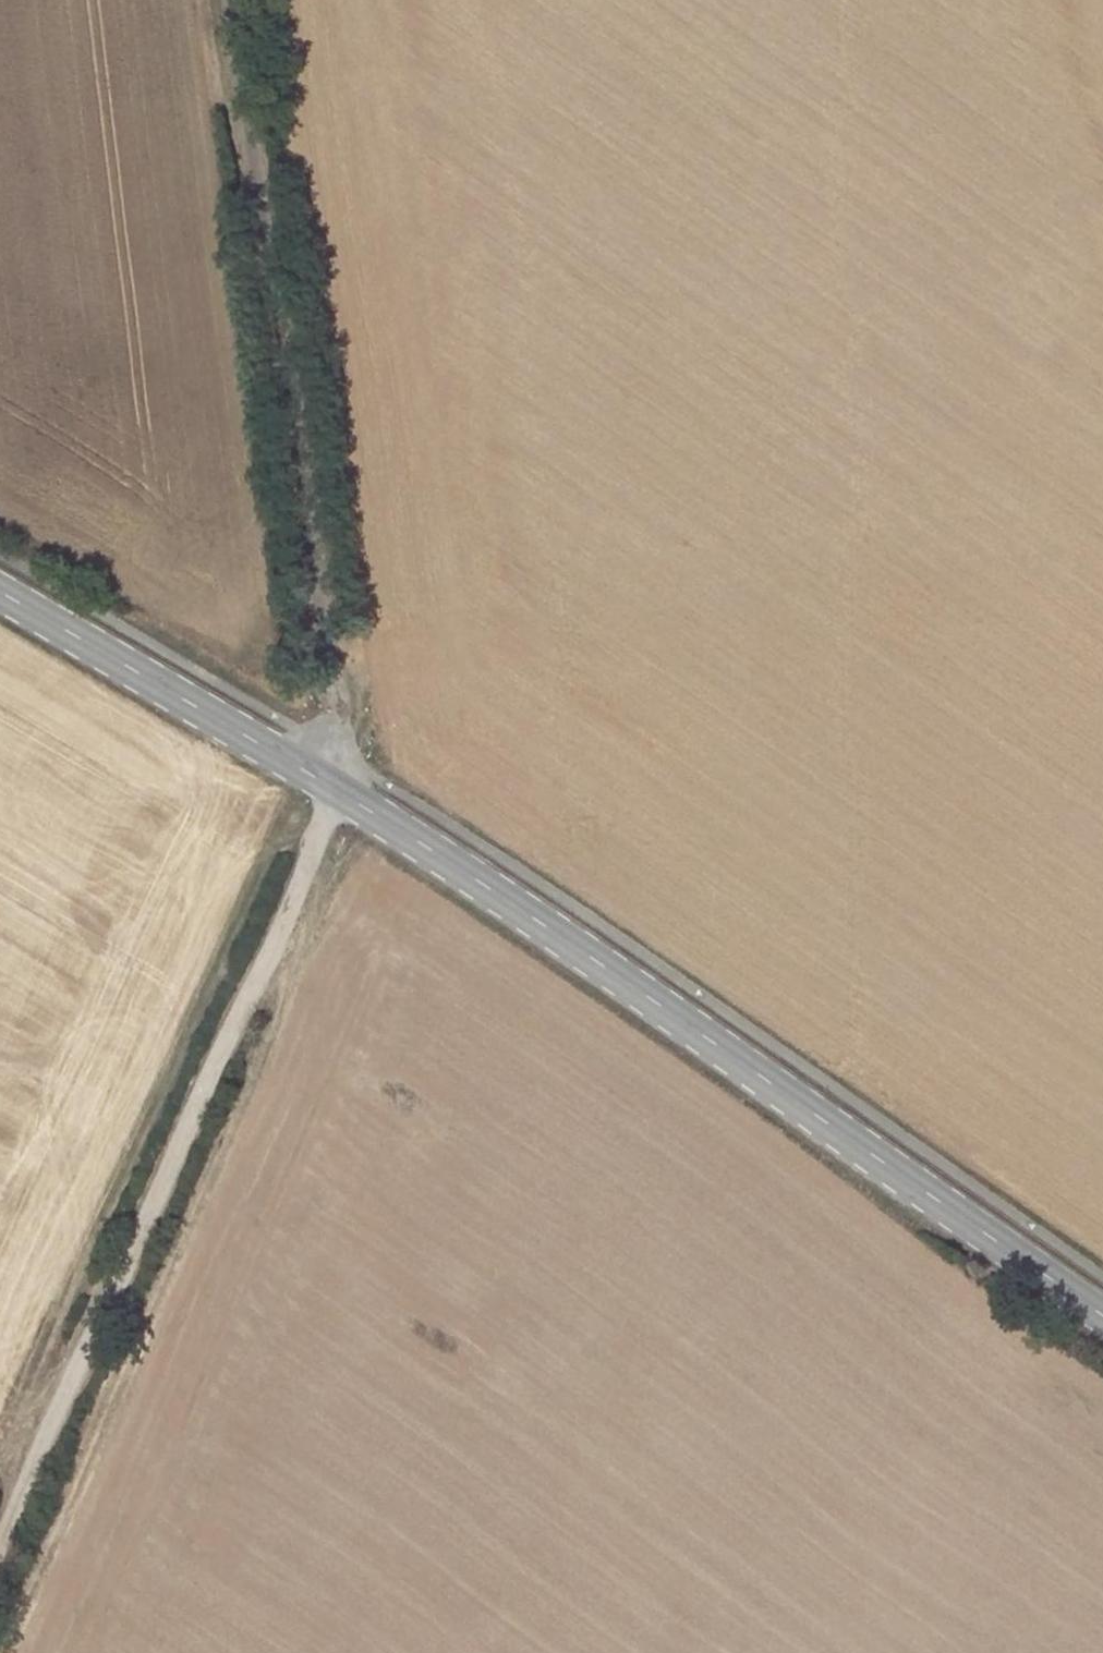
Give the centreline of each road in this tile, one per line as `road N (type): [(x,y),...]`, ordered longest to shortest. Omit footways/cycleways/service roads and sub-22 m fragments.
road 1 (secondary): [(1102,1300),(335,782)]
road 2 (track): [(0,1525),(335,782)]
road 3 (unclassified): [(335,782),(247,0)]
road 4 (secondary): [(335,782),(0,592)]

